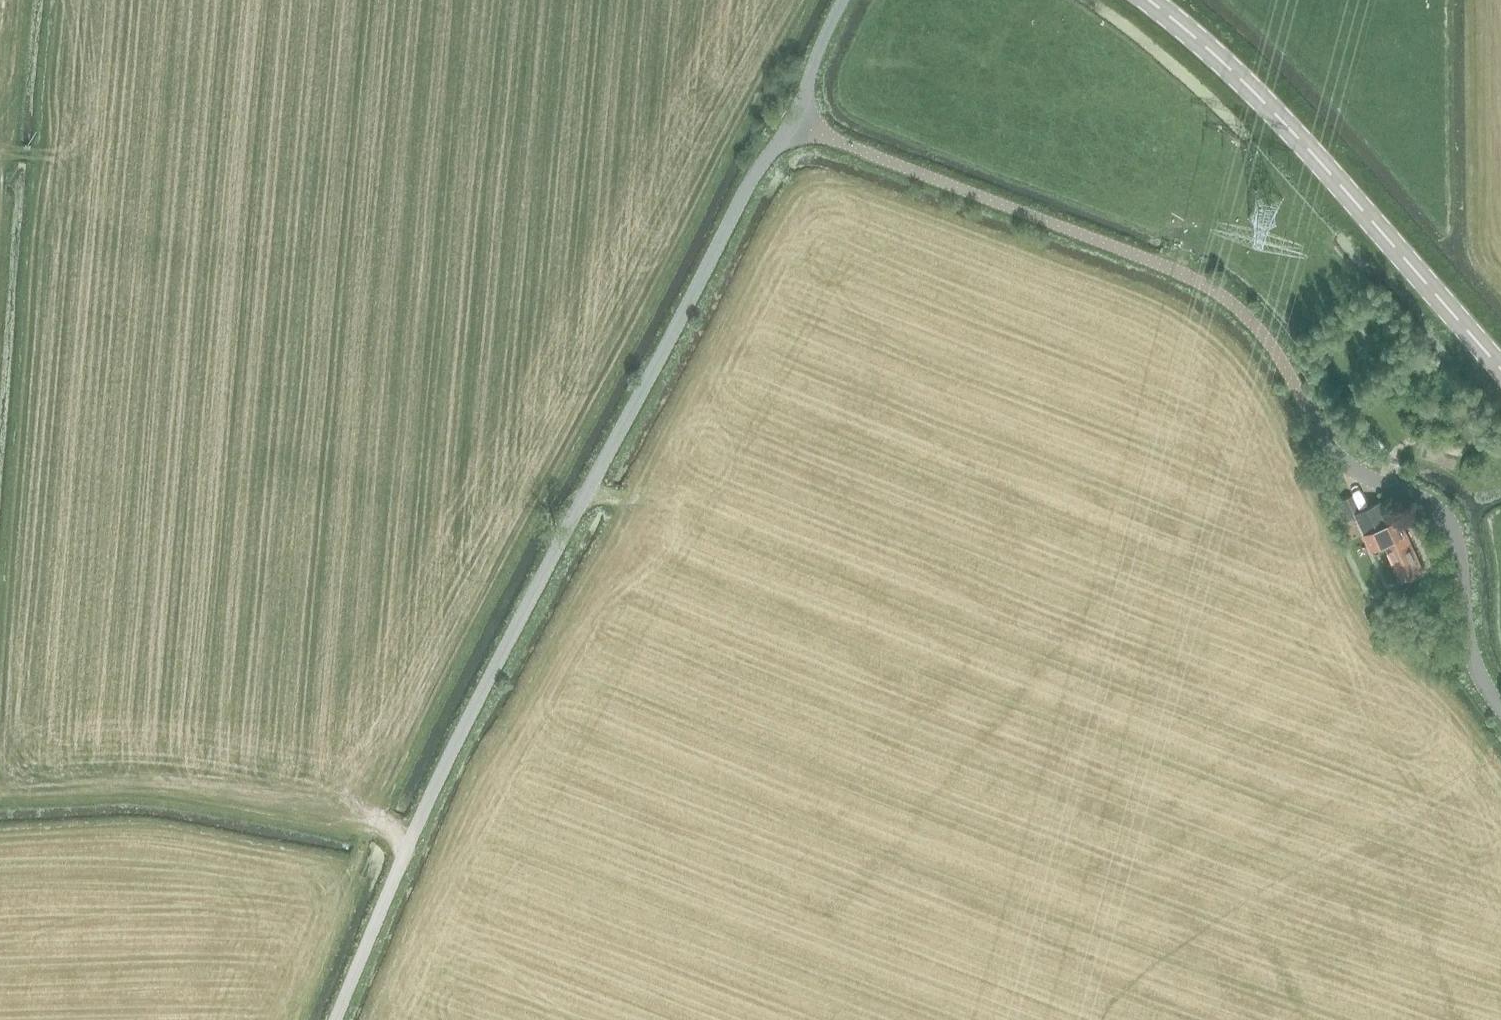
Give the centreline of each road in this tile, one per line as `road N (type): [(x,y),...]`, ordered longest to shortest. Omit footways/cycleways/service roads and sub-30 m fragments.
road 1 (unclassified): [(336,1019),(455,745),(746,187),(792,124),(843,0)]
road 2 (secondary): [(1500,367),(1254,94),(1147,0)]
road 3 (track): [(1385,484),(1397,453),(1417,439),(1457,452),(1477,440)]

